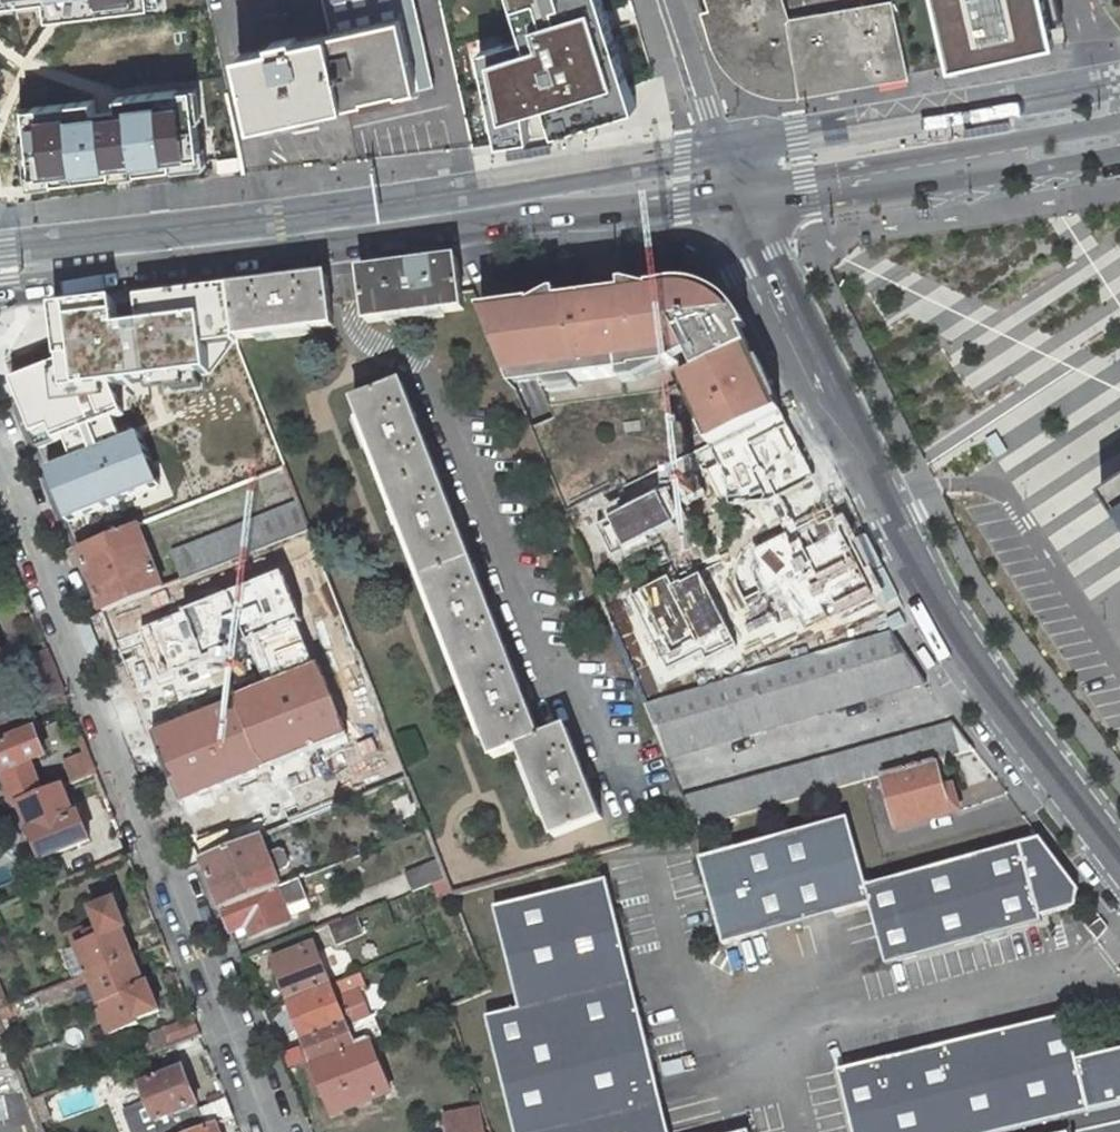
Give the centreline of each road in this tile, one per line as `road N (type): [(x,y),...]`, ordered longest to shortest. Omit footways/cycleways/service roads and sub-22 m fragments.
road 1 (unclassified): [(1119,864),(956,644),(741,195)]
road 2 (secondary): [(0,290),(741,195)]
road 3 (residential): [(274,1131),(0,448)]
road 4 (secondary): [(741,195),(802,173),(1119,110)]
road 5 (unclassified): [(726,155),(672,0)]

